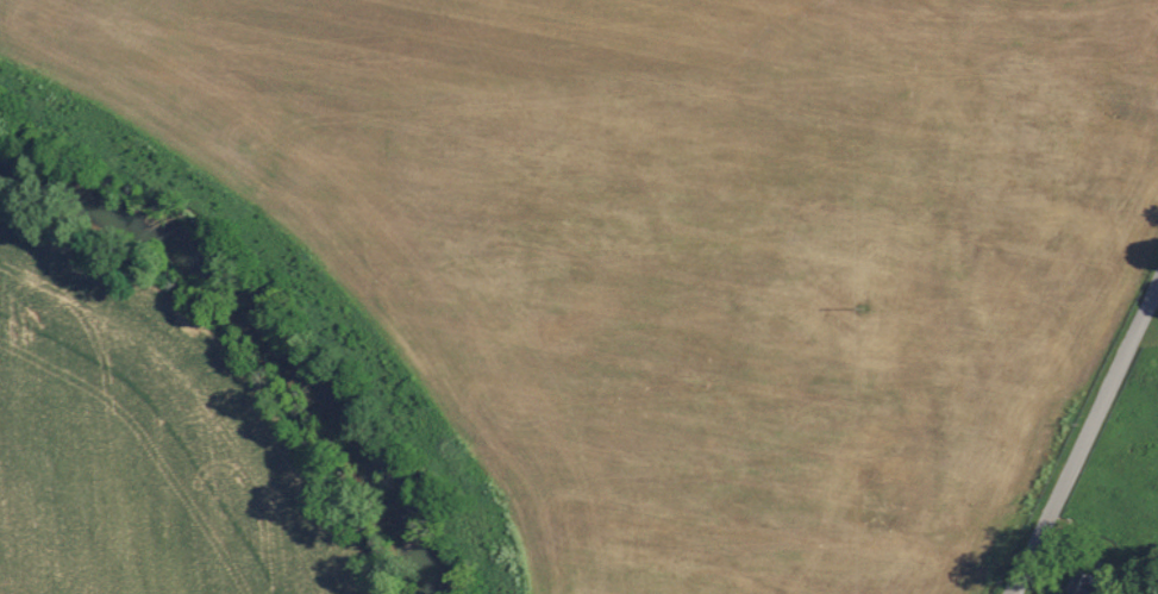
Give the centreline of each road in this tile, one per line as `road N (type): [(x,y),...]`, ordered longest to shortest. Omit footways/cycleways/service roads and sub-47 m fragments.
road 1 (residential): [(1009,593),(1157,287)]

